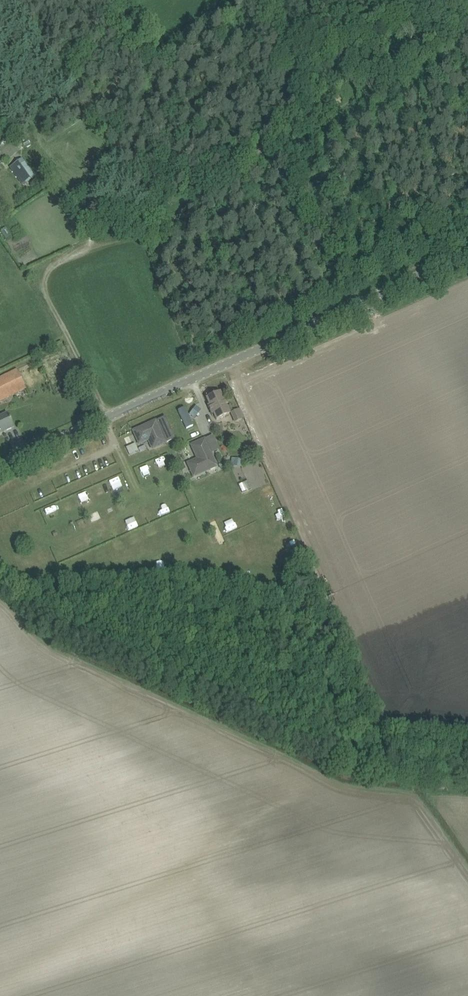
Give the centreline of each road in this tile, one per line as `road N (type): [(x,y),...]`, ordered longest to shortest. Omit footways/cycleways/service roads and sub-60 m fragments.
road 1 (unclassified): [(0,465),(467,253)]
road 2 (track): [(107,418),(45,276),(61,259),(178,213)]
road 3 (track): [(309,120),(467,36)]
road 4 (track): [(178,213),(309,120)]
road 5 (track): [(309,120),(310,76),(259,0)]

